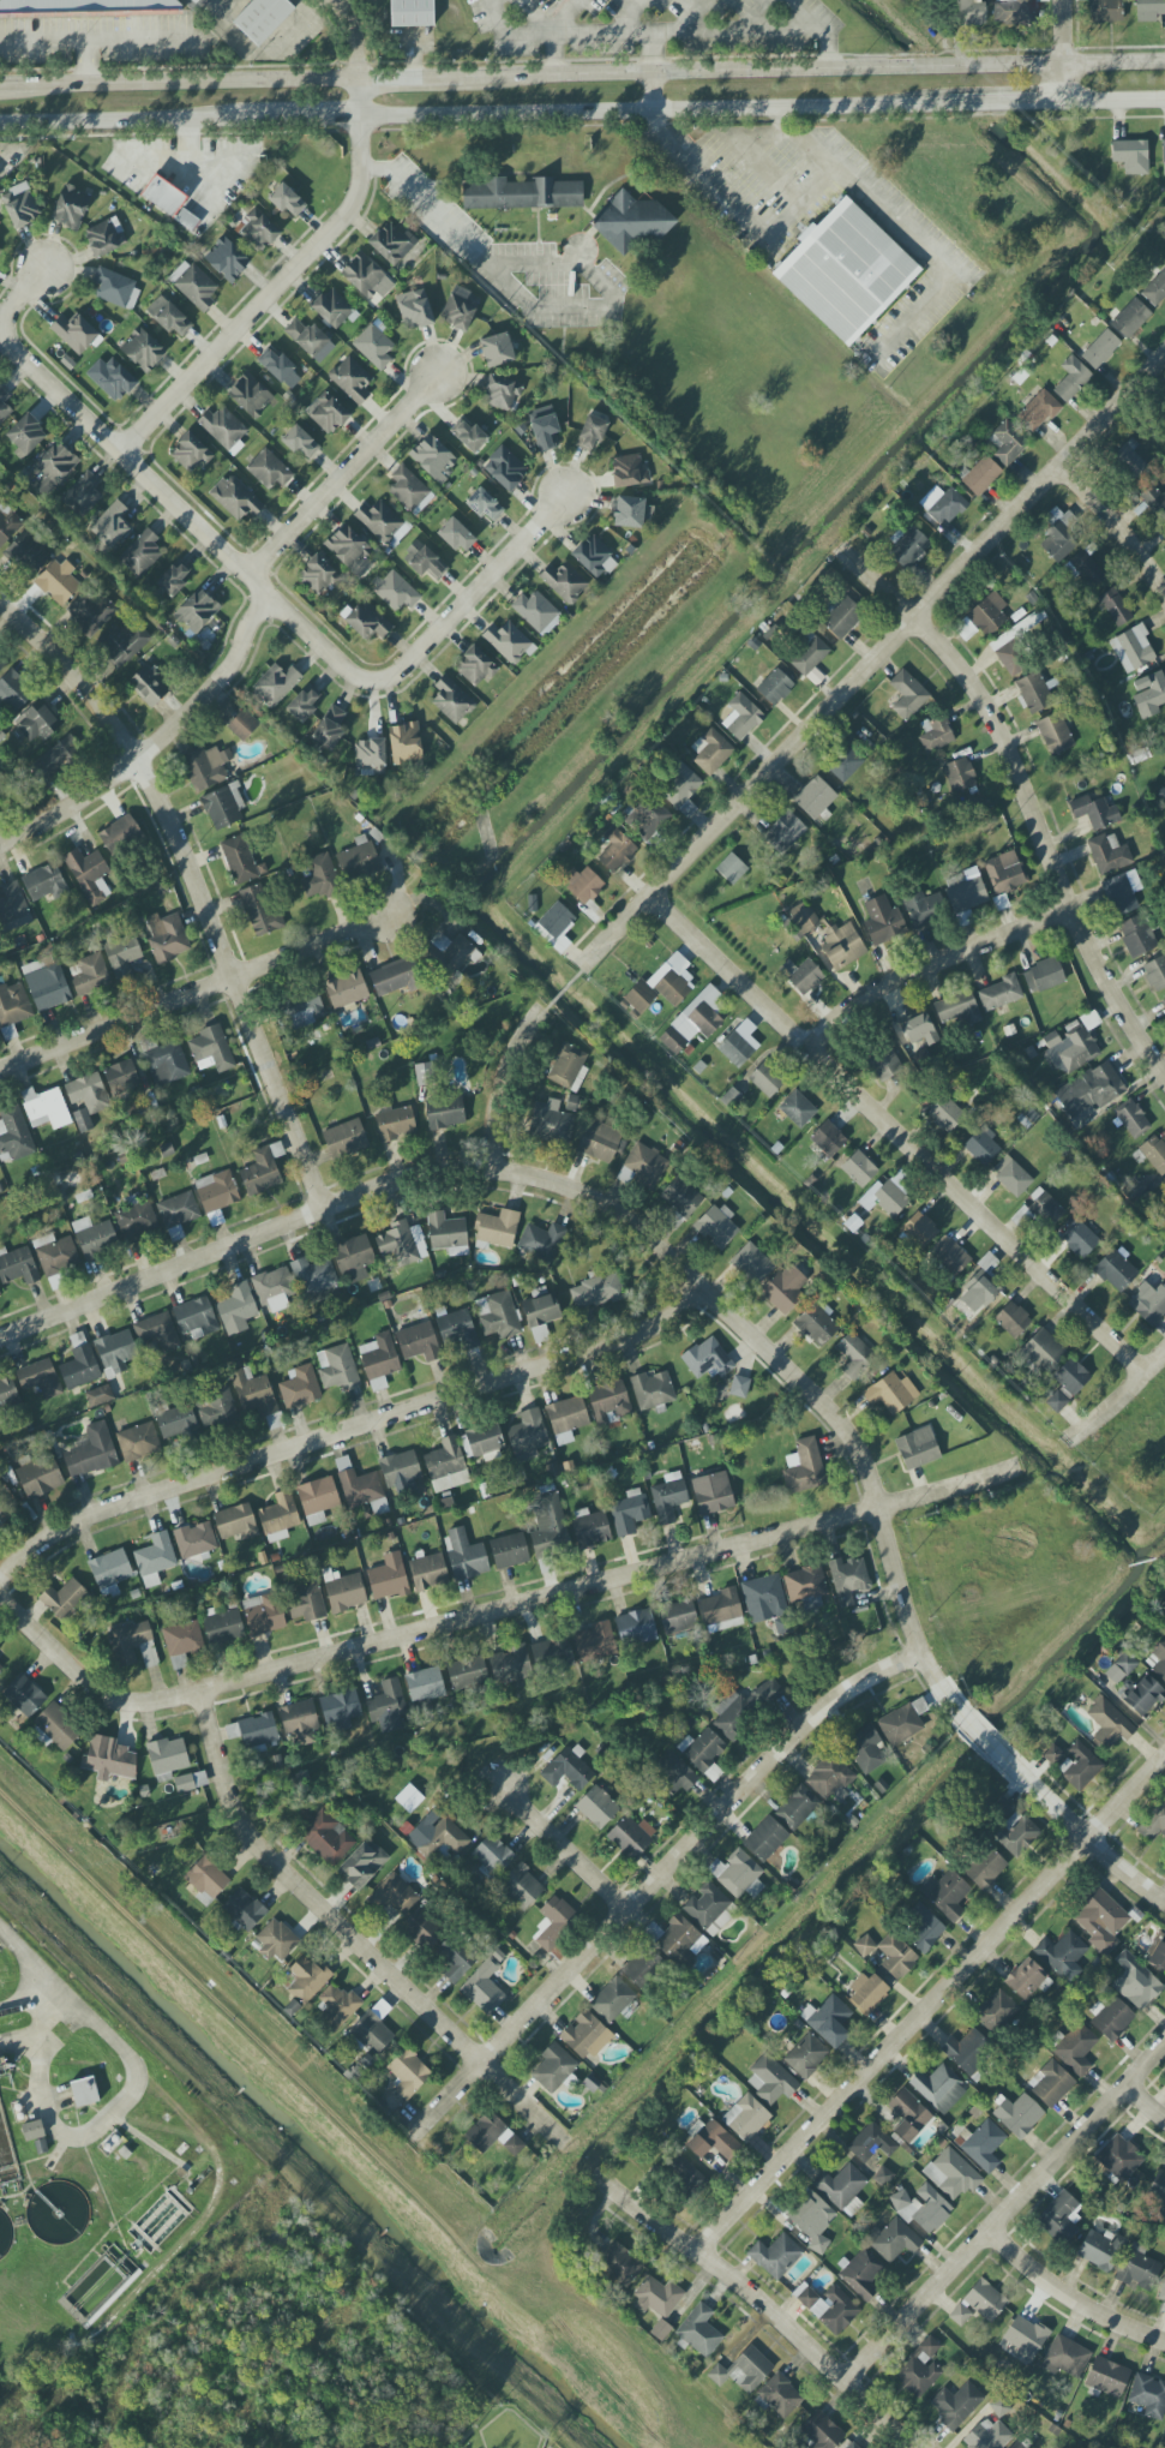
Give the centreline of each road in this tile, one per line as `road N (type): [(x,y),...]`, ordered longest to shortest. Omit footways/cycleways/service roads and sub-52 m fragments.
road 1 (residential): [(324,1207),(389,1184),(493,1169),(583,1195),(632,1226),(852,1431),(924,1653),(1091,1836)]
road 2 (residential): [(204,1692),(1026,1465)]
road 3 (residential): [(581,970),(1164,352)]
road 4 (residential): [(0,1582),(60,1527),(633,1334),(705,1291)]
road 5 (residential): [(413,2138),(835,1699),(924,1653)]
road 6 (secondary): [(1164,64),(464,82)]
road 7 (residential): [(0,602),(85,690),(175,836),(324,1207)]
road 8 (residential): [(653,897),(1147,1375)]
road 9 (residential): [(699,2250),(1164,1758)]
road 10 (residential): [(839,545),(978,684),(1105,986),(1164,1077)]
road 11 (residential): [(48,267),(12,307),(8,340),(17,354),(349,674),(380,682)]
road 12 (residential): [(204,1692),(252,1839),(560,2139)]
road 13 (secondary): [(366,119),(948,107)]
road 14 (residential): [(848,2381),(1131,2087),(1164,2041)]
road 15 (residential): [(0,1072),(395,911)]
road 16 (residential): [(606,2181),(699,2250),(917,2447)]
road 17 (residential): [(366,164),(336,229),(119,453)]
road 18 (residential): [(0,845),(95,794),(205,699),(271,600)]
road 19 (secondary): [(364,85),(0,91)]
road 20 (residential): [(0,1337),(324,1207)]
road 21 (residential): [(809,1045),(847,1006),(896,977),(1071,909)]
road 22 (secondary): [(0,127),(284,121)]
road 23 (residential): [(253,582),(440,375)]
road 24 (residential): [(380,682),(397,675),(568,499)]
road 25 (residential): [(0,1595),(95,1687),(132,1704),(204,1692)]
road 26 (residential): [(991,2229),(1081,2316),(1164,2345)]
road 27 (residential): [(502,1785),(629,1909)]
road 28 (residential): [(493,1169),(502,1082),(542,1012)]
road 29 (residential): [(1058,467),(1111,517),(1164,592)]
road 30 (residential): [(1068,1442),(1164,1355)]
road 31 (secondary): [(948,107),(1068,104)]

